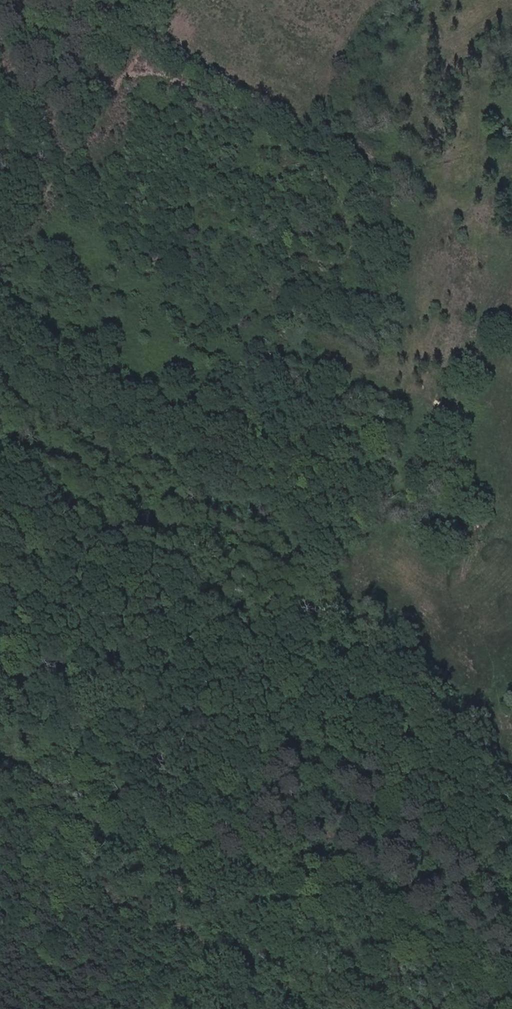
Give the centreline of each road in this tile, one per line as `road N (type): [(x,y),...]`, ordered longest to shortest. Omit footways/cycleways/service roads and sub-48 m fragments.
road 1 (track): [(0,778),(196,875),(322,920),(449,1008)]

